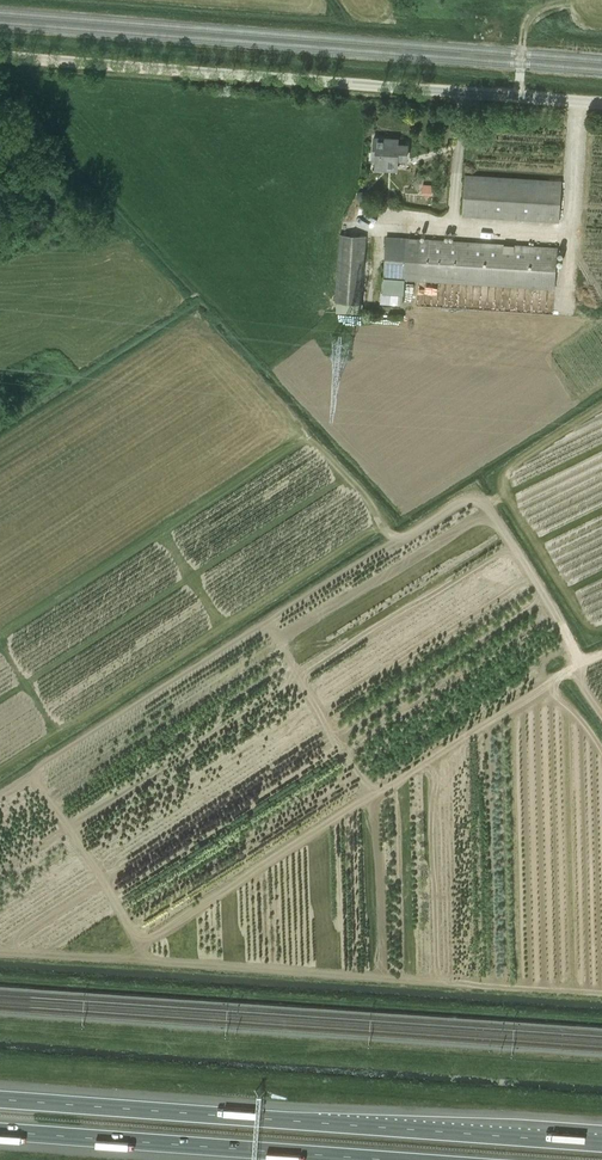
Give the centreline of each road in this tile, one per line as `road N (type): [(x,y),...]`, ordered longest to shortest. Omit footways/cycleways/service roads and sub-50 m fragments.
road 1 (unclassified): [(601,108),(0,61)]
road 2 (motorway): [(601,1144),(0,1100)]
road 3 (motorway): [(0,1132),(379,1159)]

